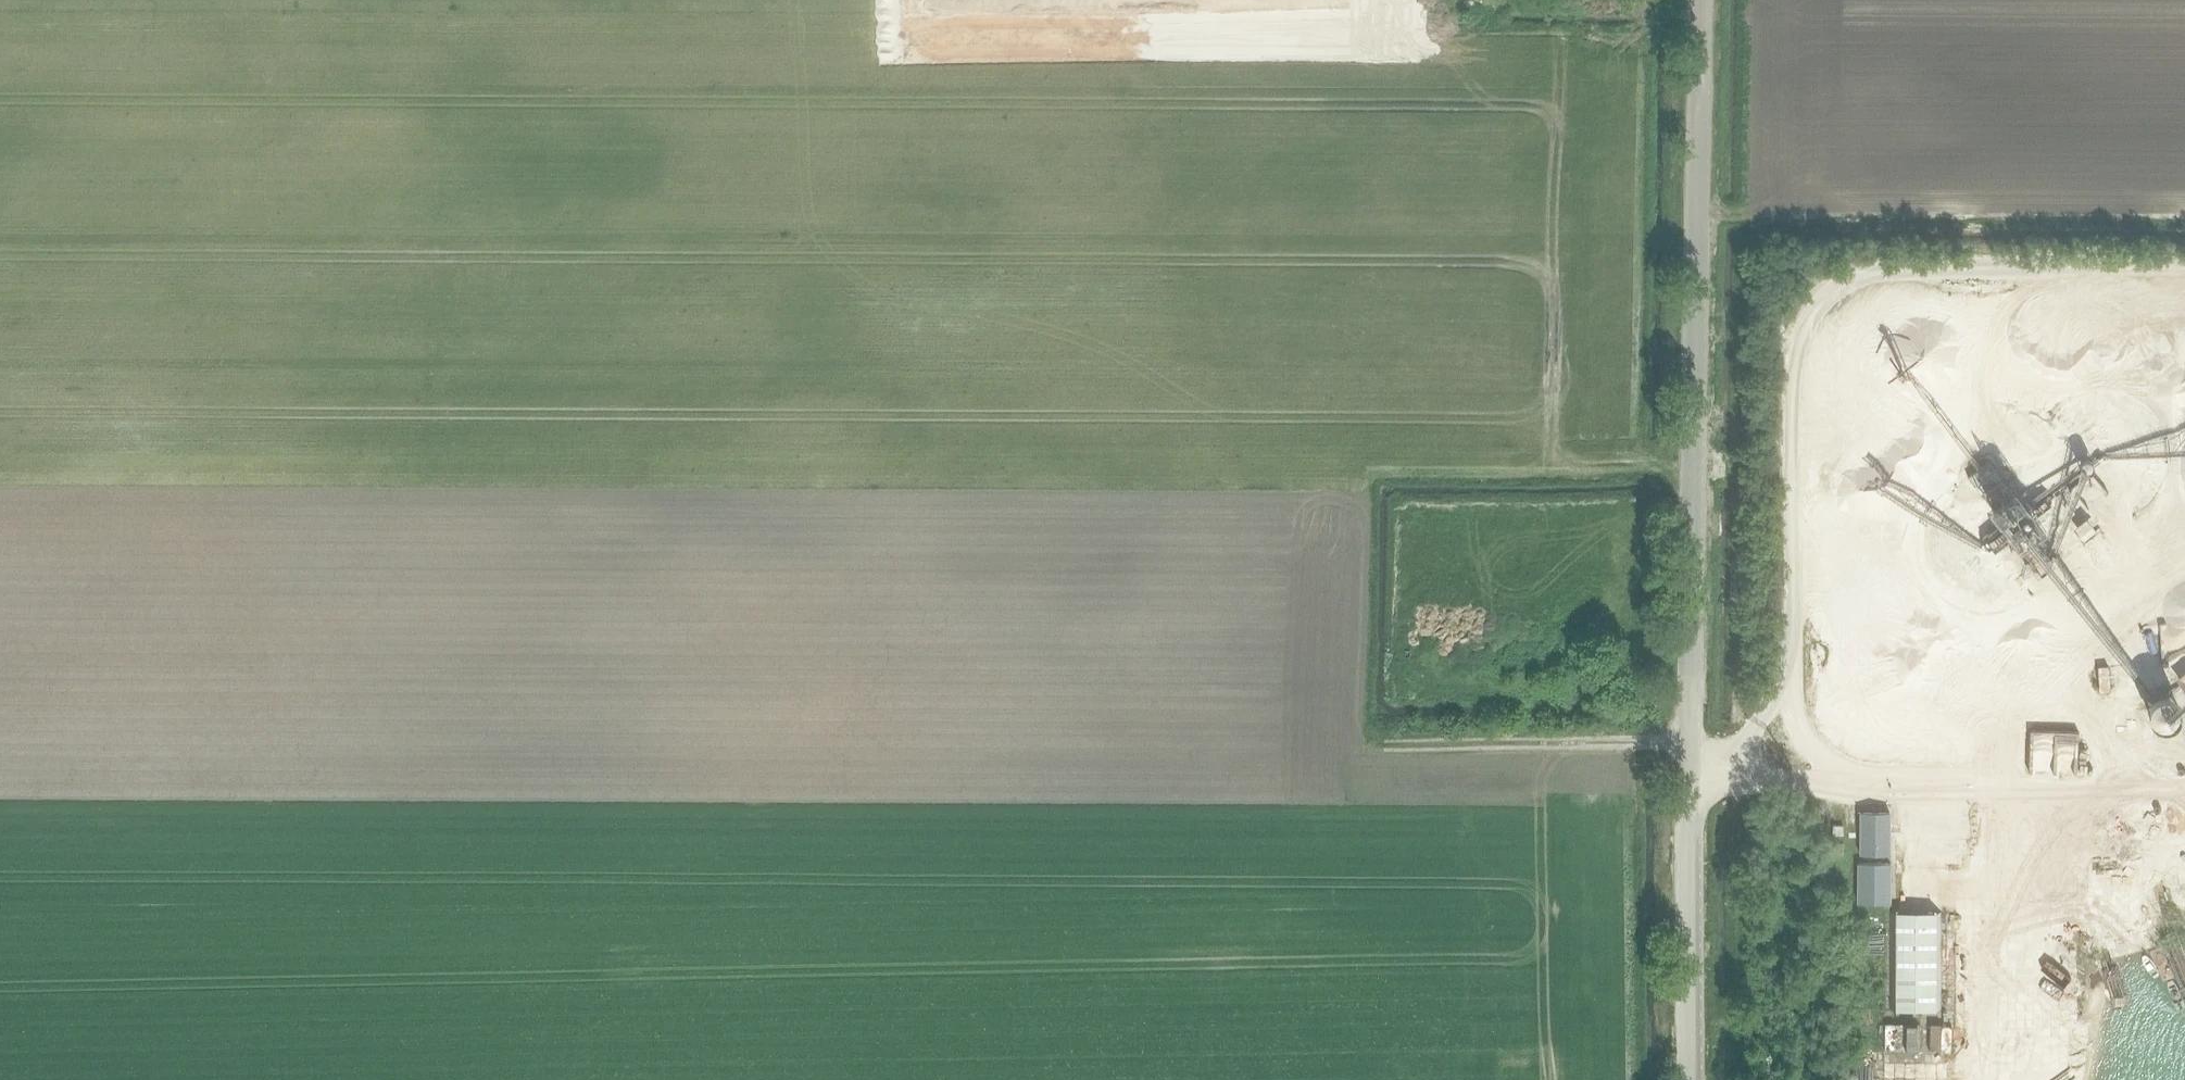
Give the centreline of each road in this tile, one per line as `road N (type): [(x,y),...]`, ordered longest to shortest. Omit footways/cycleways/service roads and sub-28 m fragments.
road 1 (unclassified): [(1688,1079),(1704,0)]

